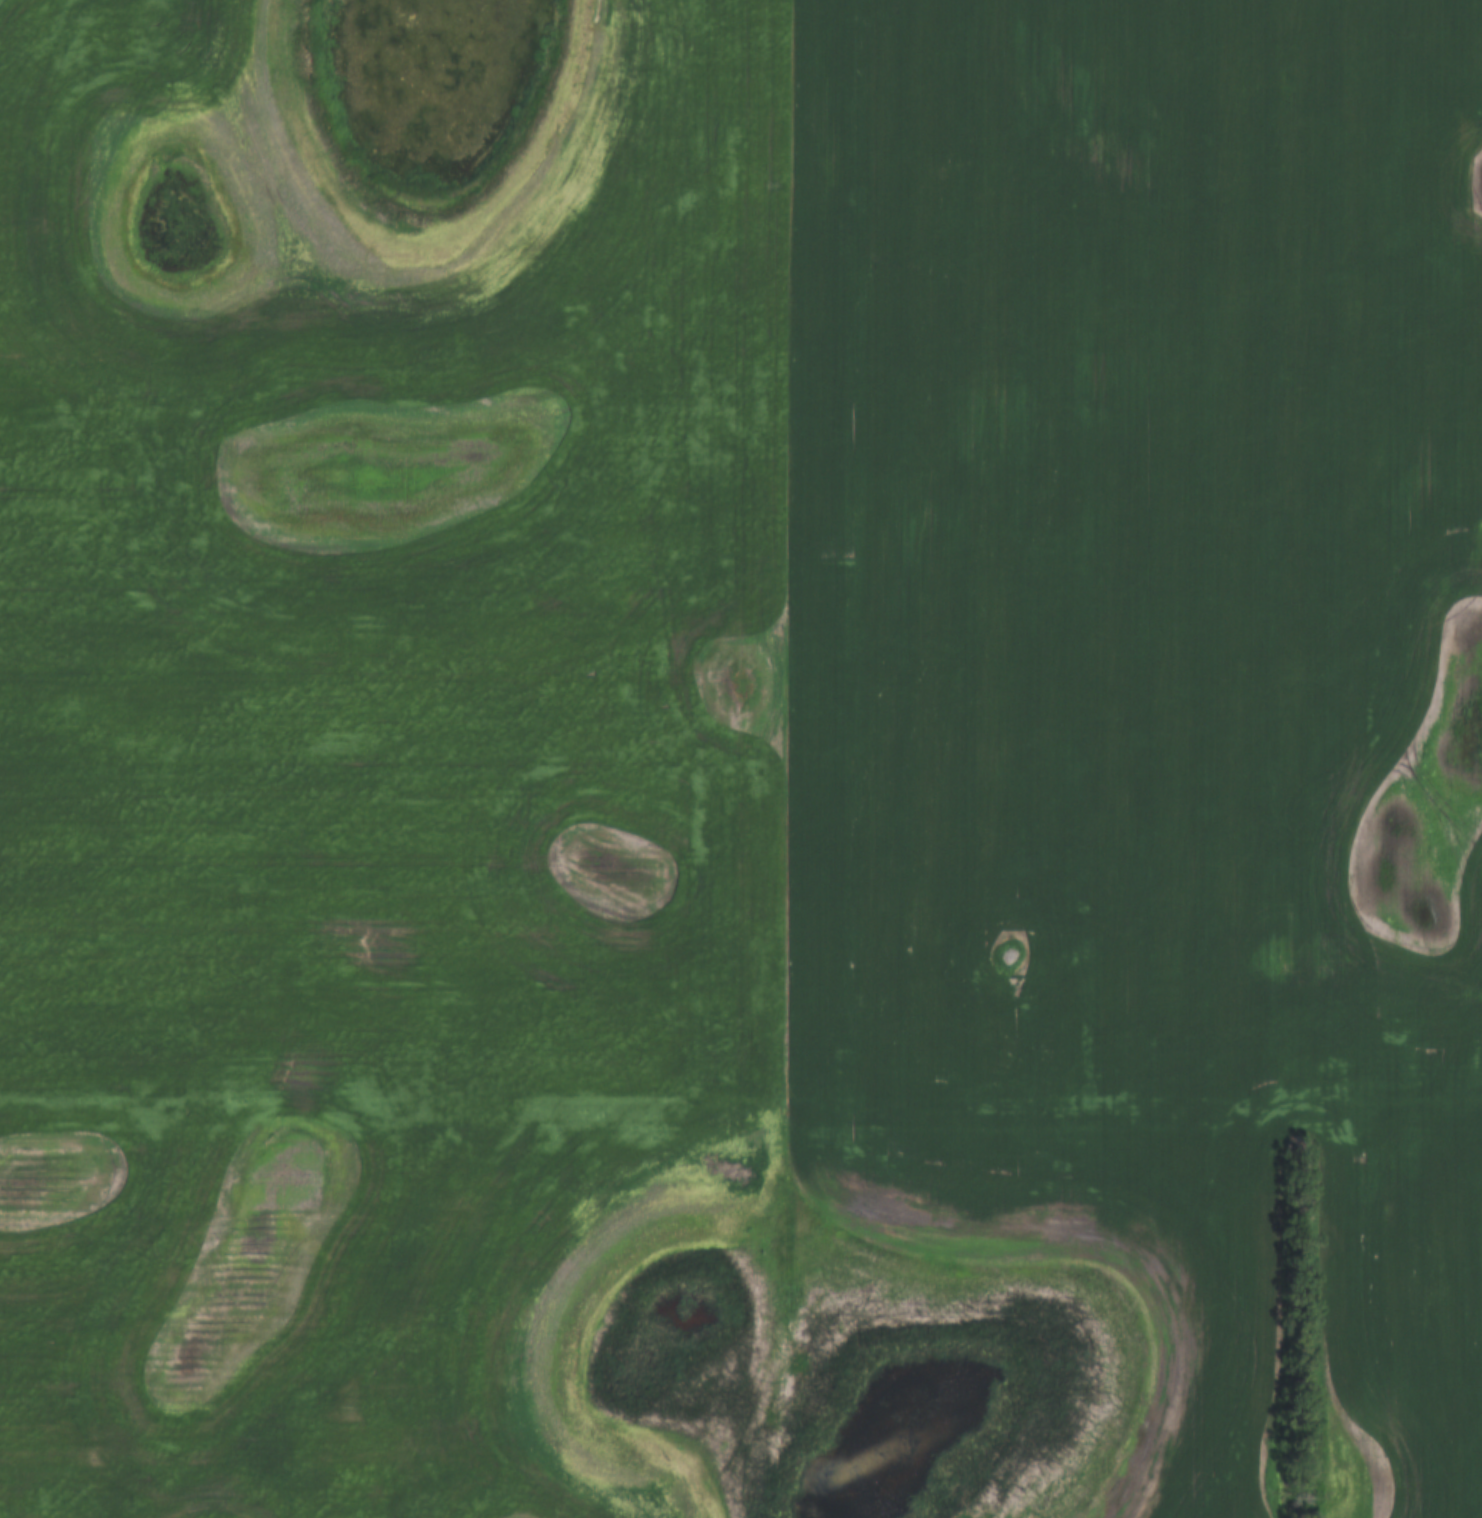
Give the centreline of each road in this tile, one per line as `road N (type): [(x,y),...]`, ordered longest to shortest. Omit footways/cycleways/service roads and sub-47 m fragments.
road 1 (track): [(1481,1106),(540,1115),(0,1108)]

